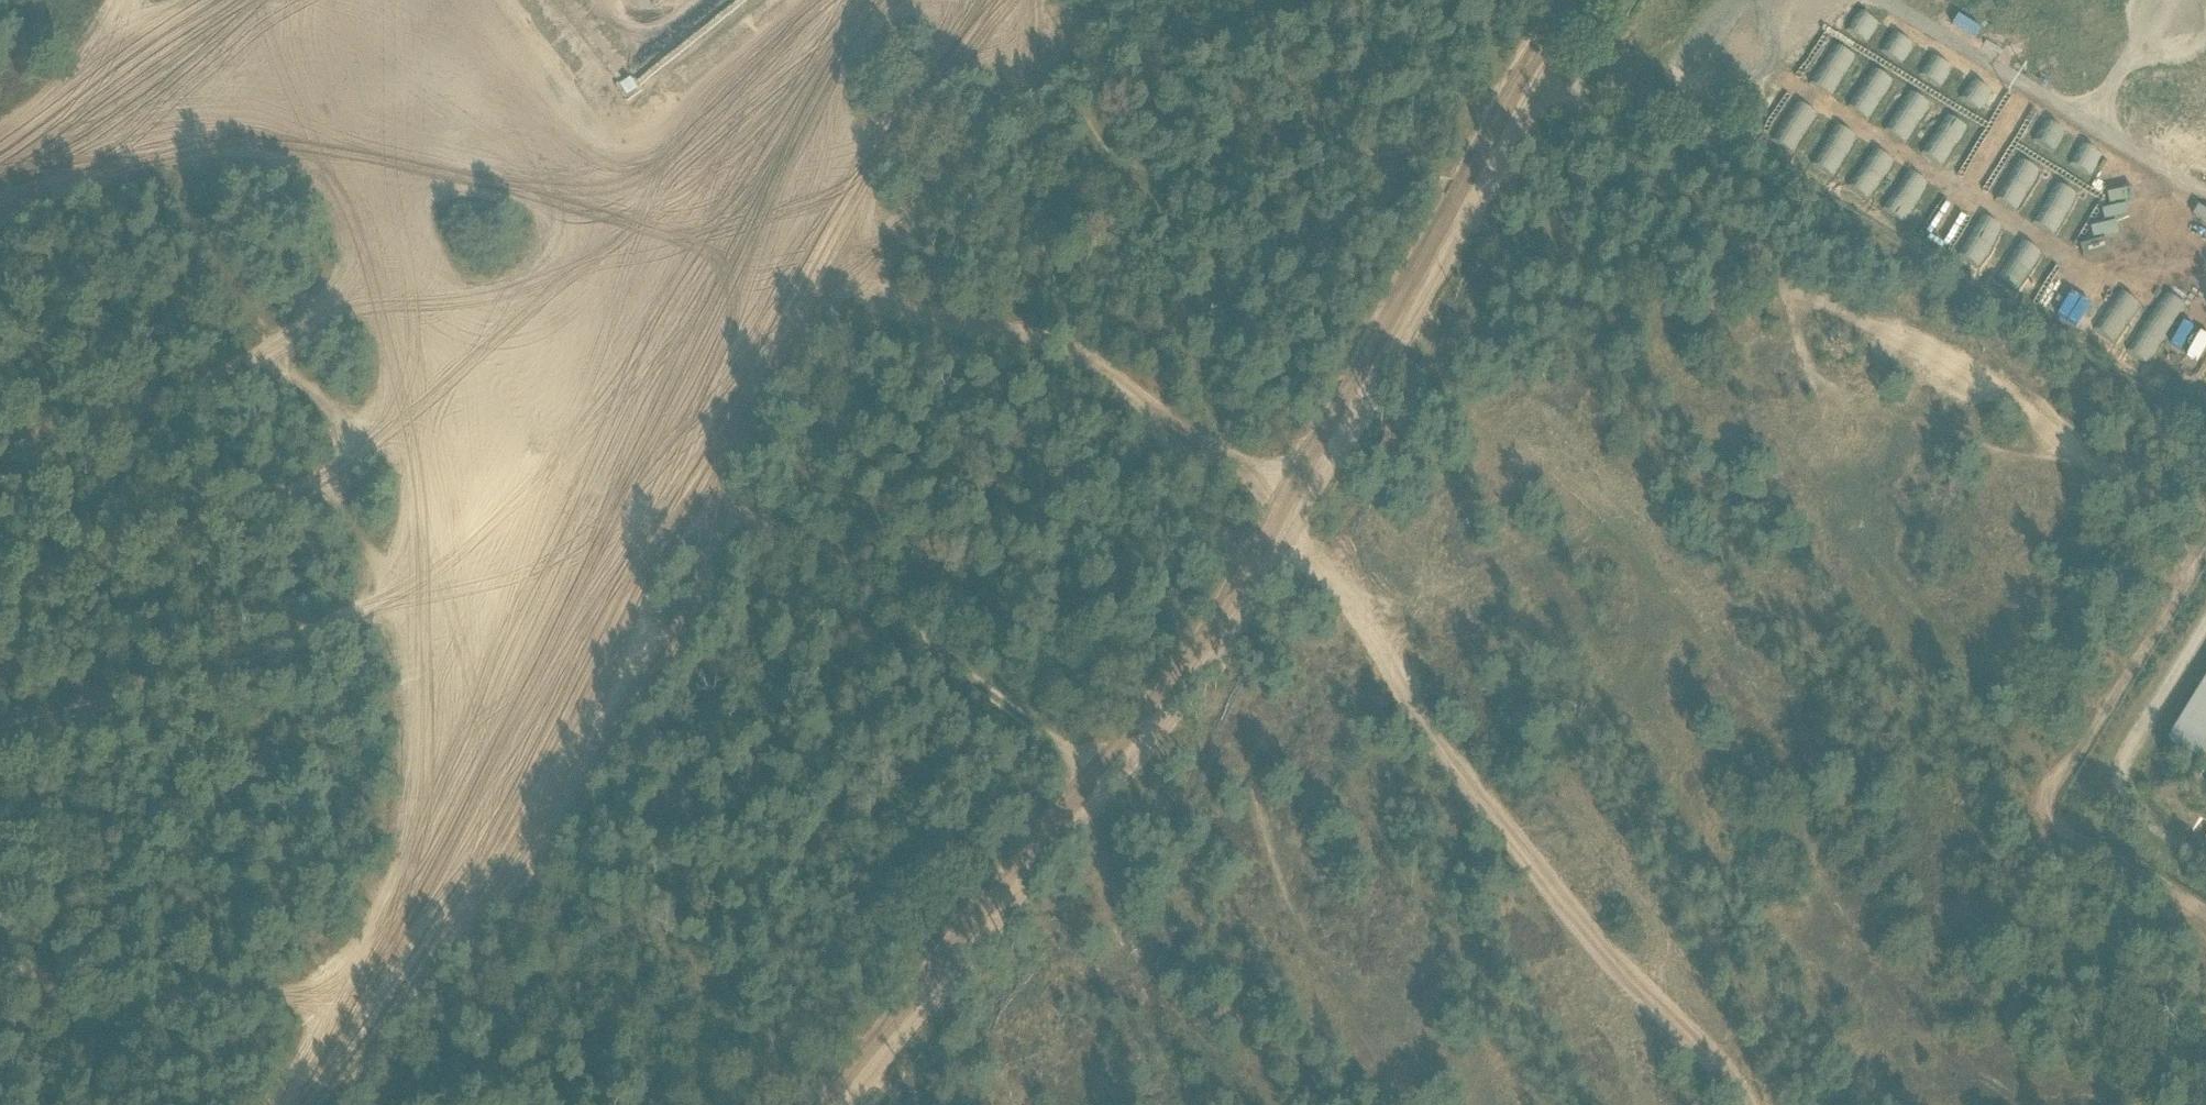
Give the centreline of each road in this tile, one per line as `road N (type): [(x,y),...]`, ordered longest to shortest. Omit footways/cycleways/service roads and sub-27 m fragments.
road 1 (track): [(840,1104),(1104,774),(1285,514),(1581,0)]
road 2 (track): [(1742,1104),(1590,946),(1285,514)]
road 3 (track): [(249,0),(0,152)]

